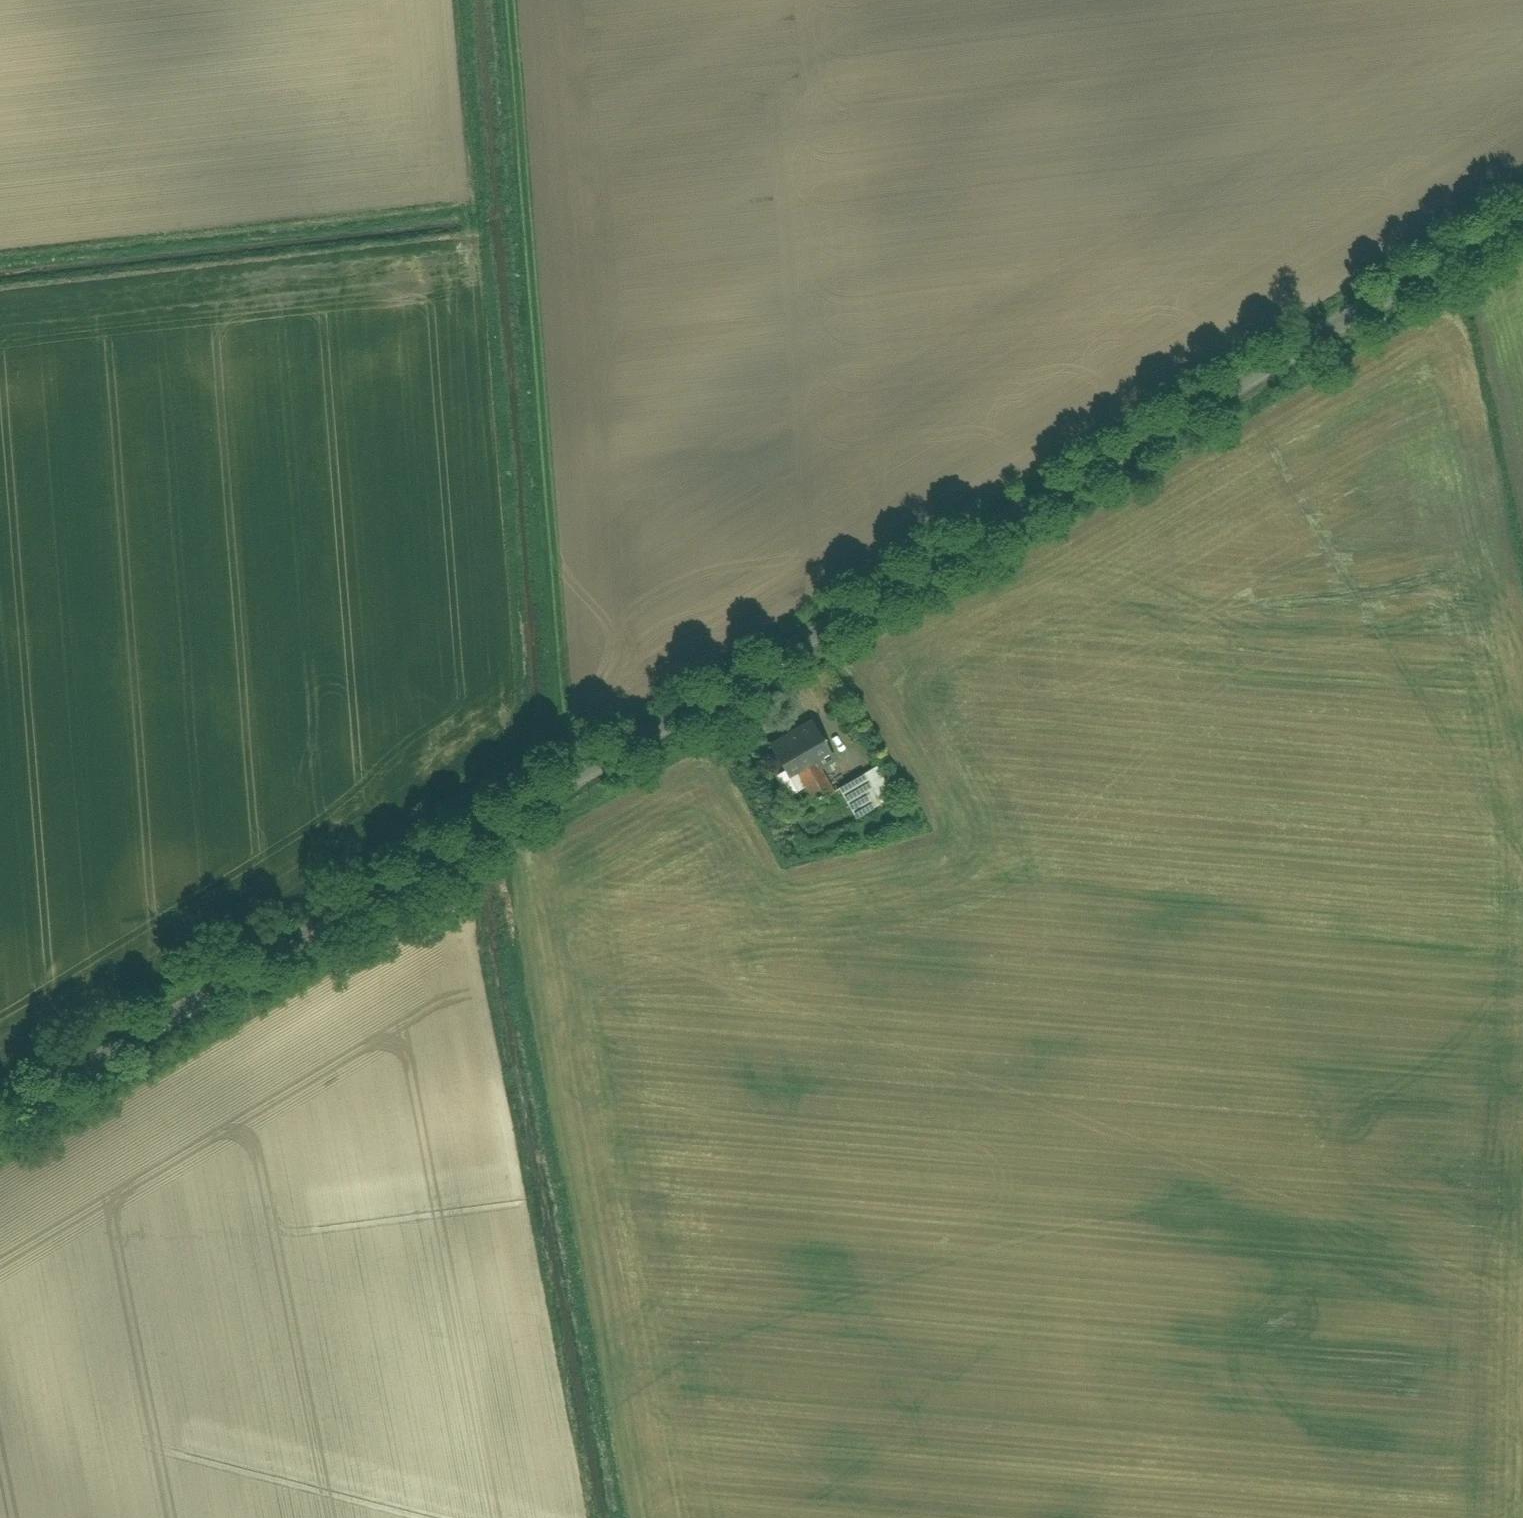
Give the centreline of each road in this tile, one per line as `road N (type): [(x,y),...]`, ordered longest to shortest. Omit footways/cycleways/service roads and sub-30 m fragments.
road 1 (residential): [(0,1118),(675,706),(1522,204)]

